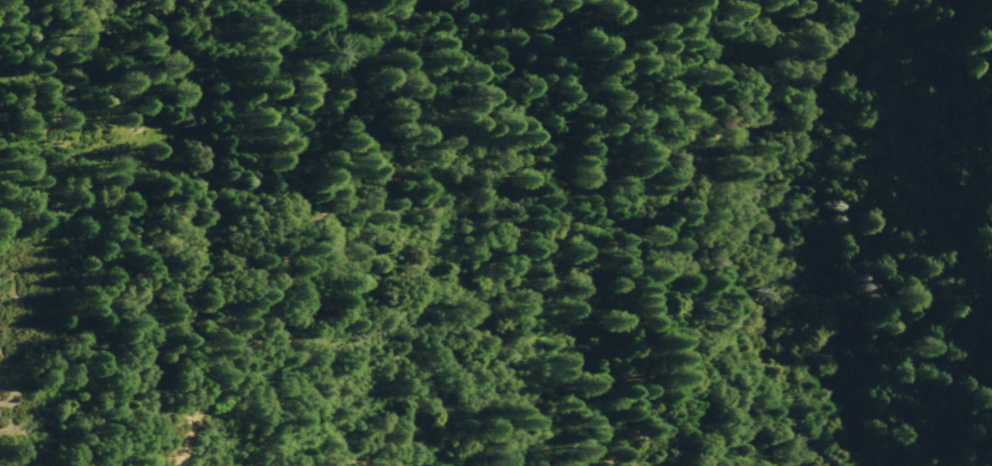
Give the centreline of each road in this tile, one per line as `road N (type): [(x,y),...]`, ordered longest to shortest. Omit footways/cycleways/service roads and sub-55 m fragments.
road 1 (track): [(596,465),(629,423),(621,385),(638,351),(634,289),(597,163),(502,0)]
road 2 (residential): [(182,465),(217,380),(348,148),(367,56),(366,0)]

